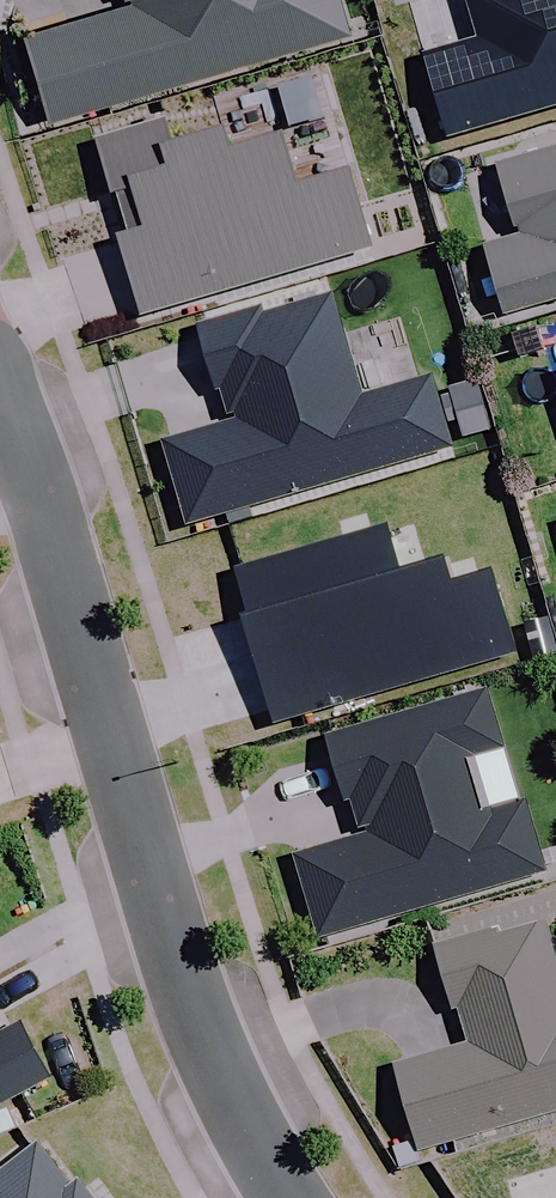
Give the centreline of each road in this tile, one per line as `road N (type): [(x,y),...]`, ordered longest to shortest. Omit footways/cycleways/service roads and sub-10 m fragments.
road 1 (residential): [(293,1197),(191,993),(54,540),(0,400)]

